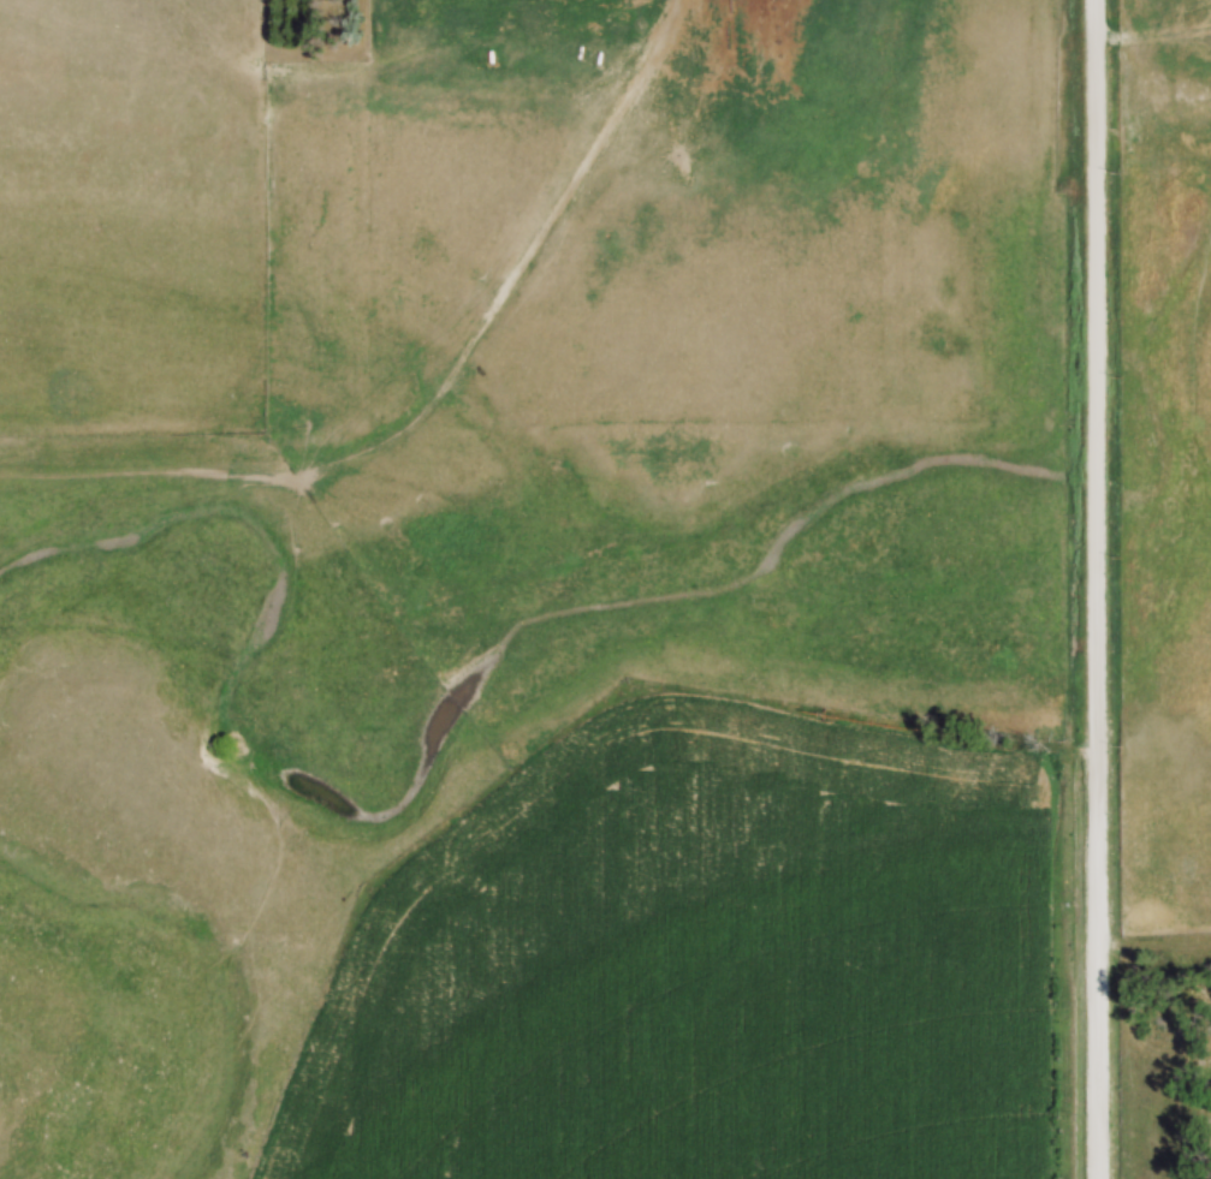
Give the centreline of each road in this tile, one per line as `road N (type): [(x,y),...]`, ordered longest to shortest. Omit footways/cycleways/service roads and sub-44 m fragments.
road 1 (residential): [(1100,1178),(1096,0)]

